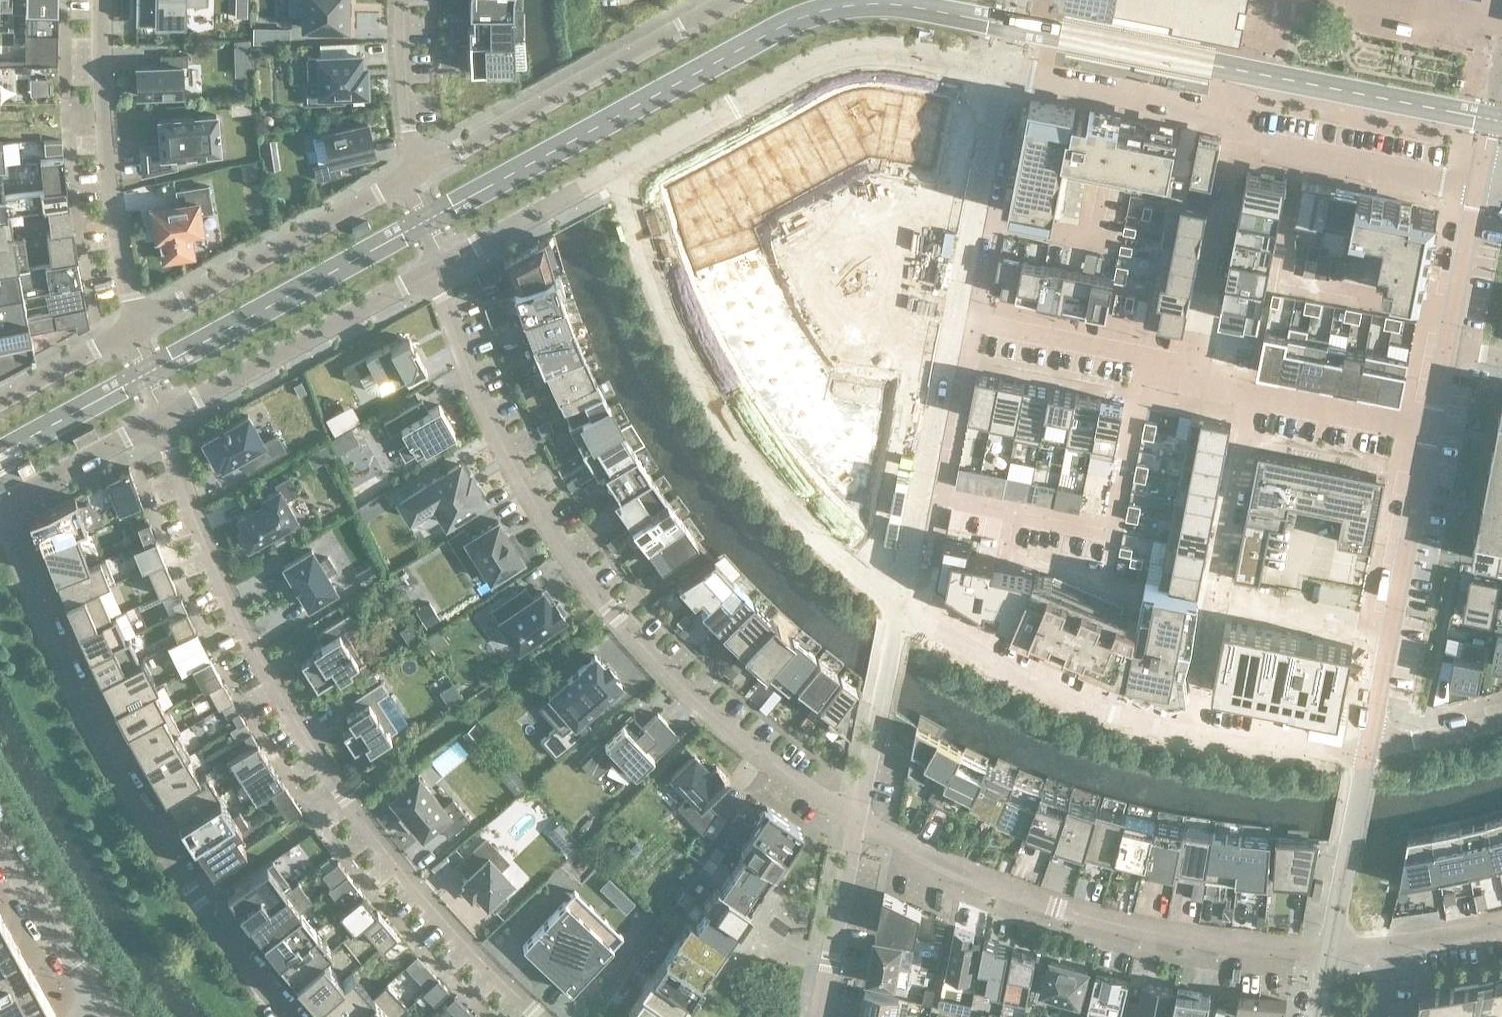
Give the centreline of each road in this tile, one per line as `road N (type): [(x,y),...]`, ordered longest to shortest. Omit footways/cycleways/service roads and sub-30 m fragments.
road 1 (residential): [(540,1016),(427,902),(304,737),(215,570),(159,419)]
road 2 (residential): [(858,816),(786,777),(724,728),(583,574),(501,442),(458,346),(437,268)]
road 3 (residential): [(288,1016),(130,799),(72,689),(0,505)]
road 4 (residential): [(620,169),(657,295),(718,417),(831,554),(901,606)]
road 5 (residential): [(1327,950),(1250,948),(1109,925),(962,871),(858,816)]
road 6 (residential): [(620,169),(826,58),(893,51),(1008,72)]
road 7 (residential): [(731,0),(410,176)]
road 8 (residential): [(101,0),(110,193),(139,325)]
road 9 (residential): [(159,419),(437,268)]
road 10 (residential): [(901,606),(1051,691),(1183,732)]
road 11 (residential): [(410,176),(139,325)]
road 12 (residential): [(955,333),(901,606)]
road 13 (unclassified): [(1244,116),(1194,384)]
road 14 (residential): [(1008,72),(955,333)]
road 15 (residential): [(1194,384),(955,333)]
road 16 (residential): [(1244,116),(1482,163)]
road 17 (residential): [(1008,72),(1244,116)]
road 18 (residential): [(901,606),(858,816)]
road 19 (residential): [(1428,431),(1387,639)]
road 20 (residential): [(1209,600),(1249,395)]
road 21 (residential): [(437,268),(620,169)]
road 22 (residential): [(1365,748),(1327,950)]
road 23 (residential): [(858,816),(818,1016)]
road 24 (residential): [(1482,163),(1446,347)]
road 25 (residential): [(98,1001),(0,846)]
road 26 (residential): [(1183,732),(1365,748)]
road 27 (residential): [(1428,431),(1249,395)]
road 28 (residential): [(1209,600),(1387,639)]
road 29 (residential): [(0,505),(159,419)]
road 30 (residential): [(410,176),(403,0)]
road 31 (residential): [(139,325),(0,401)]
road 32 (residential): [(1365,748),(1501,722)]
road 33 (residential): [(1183,732),(1209,600)]

